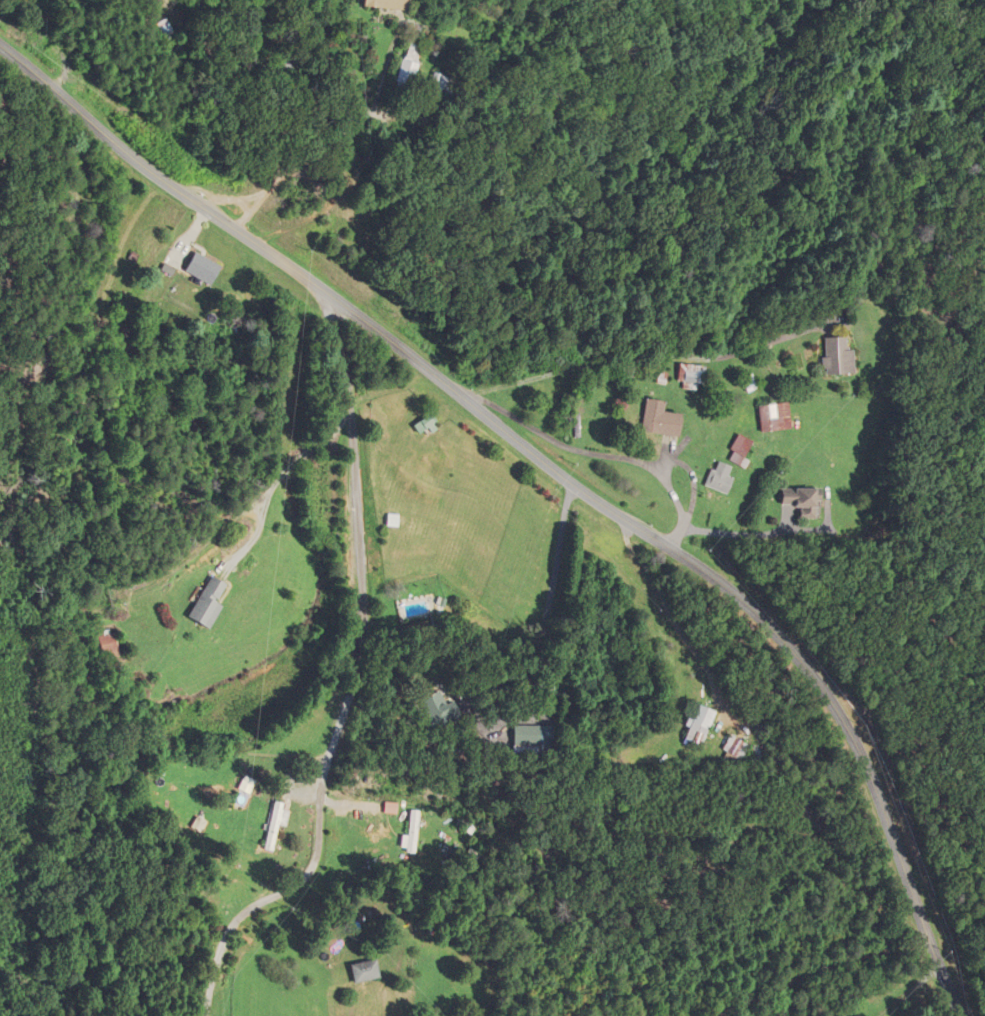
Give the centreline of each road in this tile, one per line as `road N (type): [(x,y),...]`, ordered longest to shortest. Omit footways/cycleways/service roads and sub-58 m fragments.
road 1 (residential): [(964,1015),(863,755),(840,712),(771,626),(695,564),(558,473),(314,281),(168,183),(0,44)]
road 2 (residential): [(209,1015),(232,928),(293,890),(316,863),(322,780),(365,645),(353,417),(323,288)]
road 3 (residential): [(931,941),(814,973),(728,1015)]

